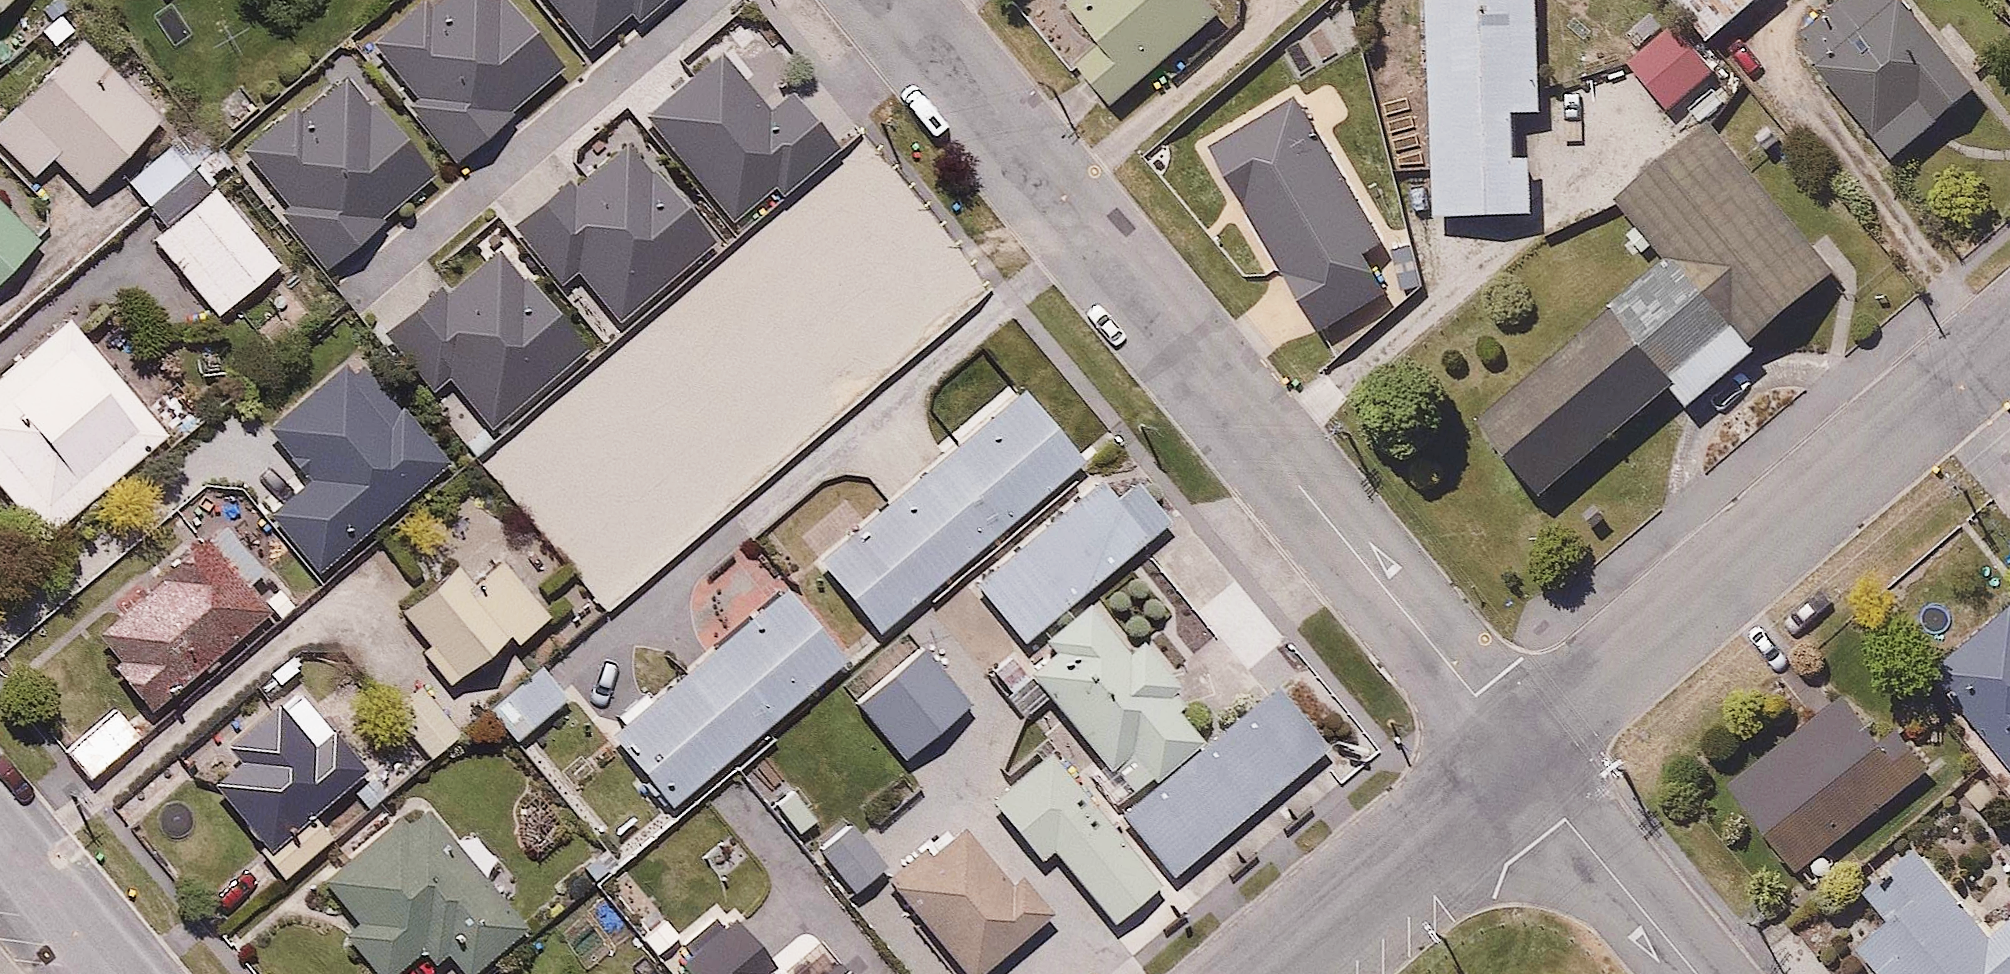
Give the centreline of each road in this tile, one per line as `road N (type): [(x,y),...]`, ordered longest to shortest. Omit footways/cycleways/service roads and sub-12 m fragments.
road 1 (residential): [(1519,756),(1477,695),(890,0)]
road 2 (residential): [(1519,756),(2009,339)]
road 3 (residential): [(1259,973),(1519,756)]
road 4 (residential): [(1696,973),(1519,756)]
road 5 (residential): [(123,973),(0,828)]

